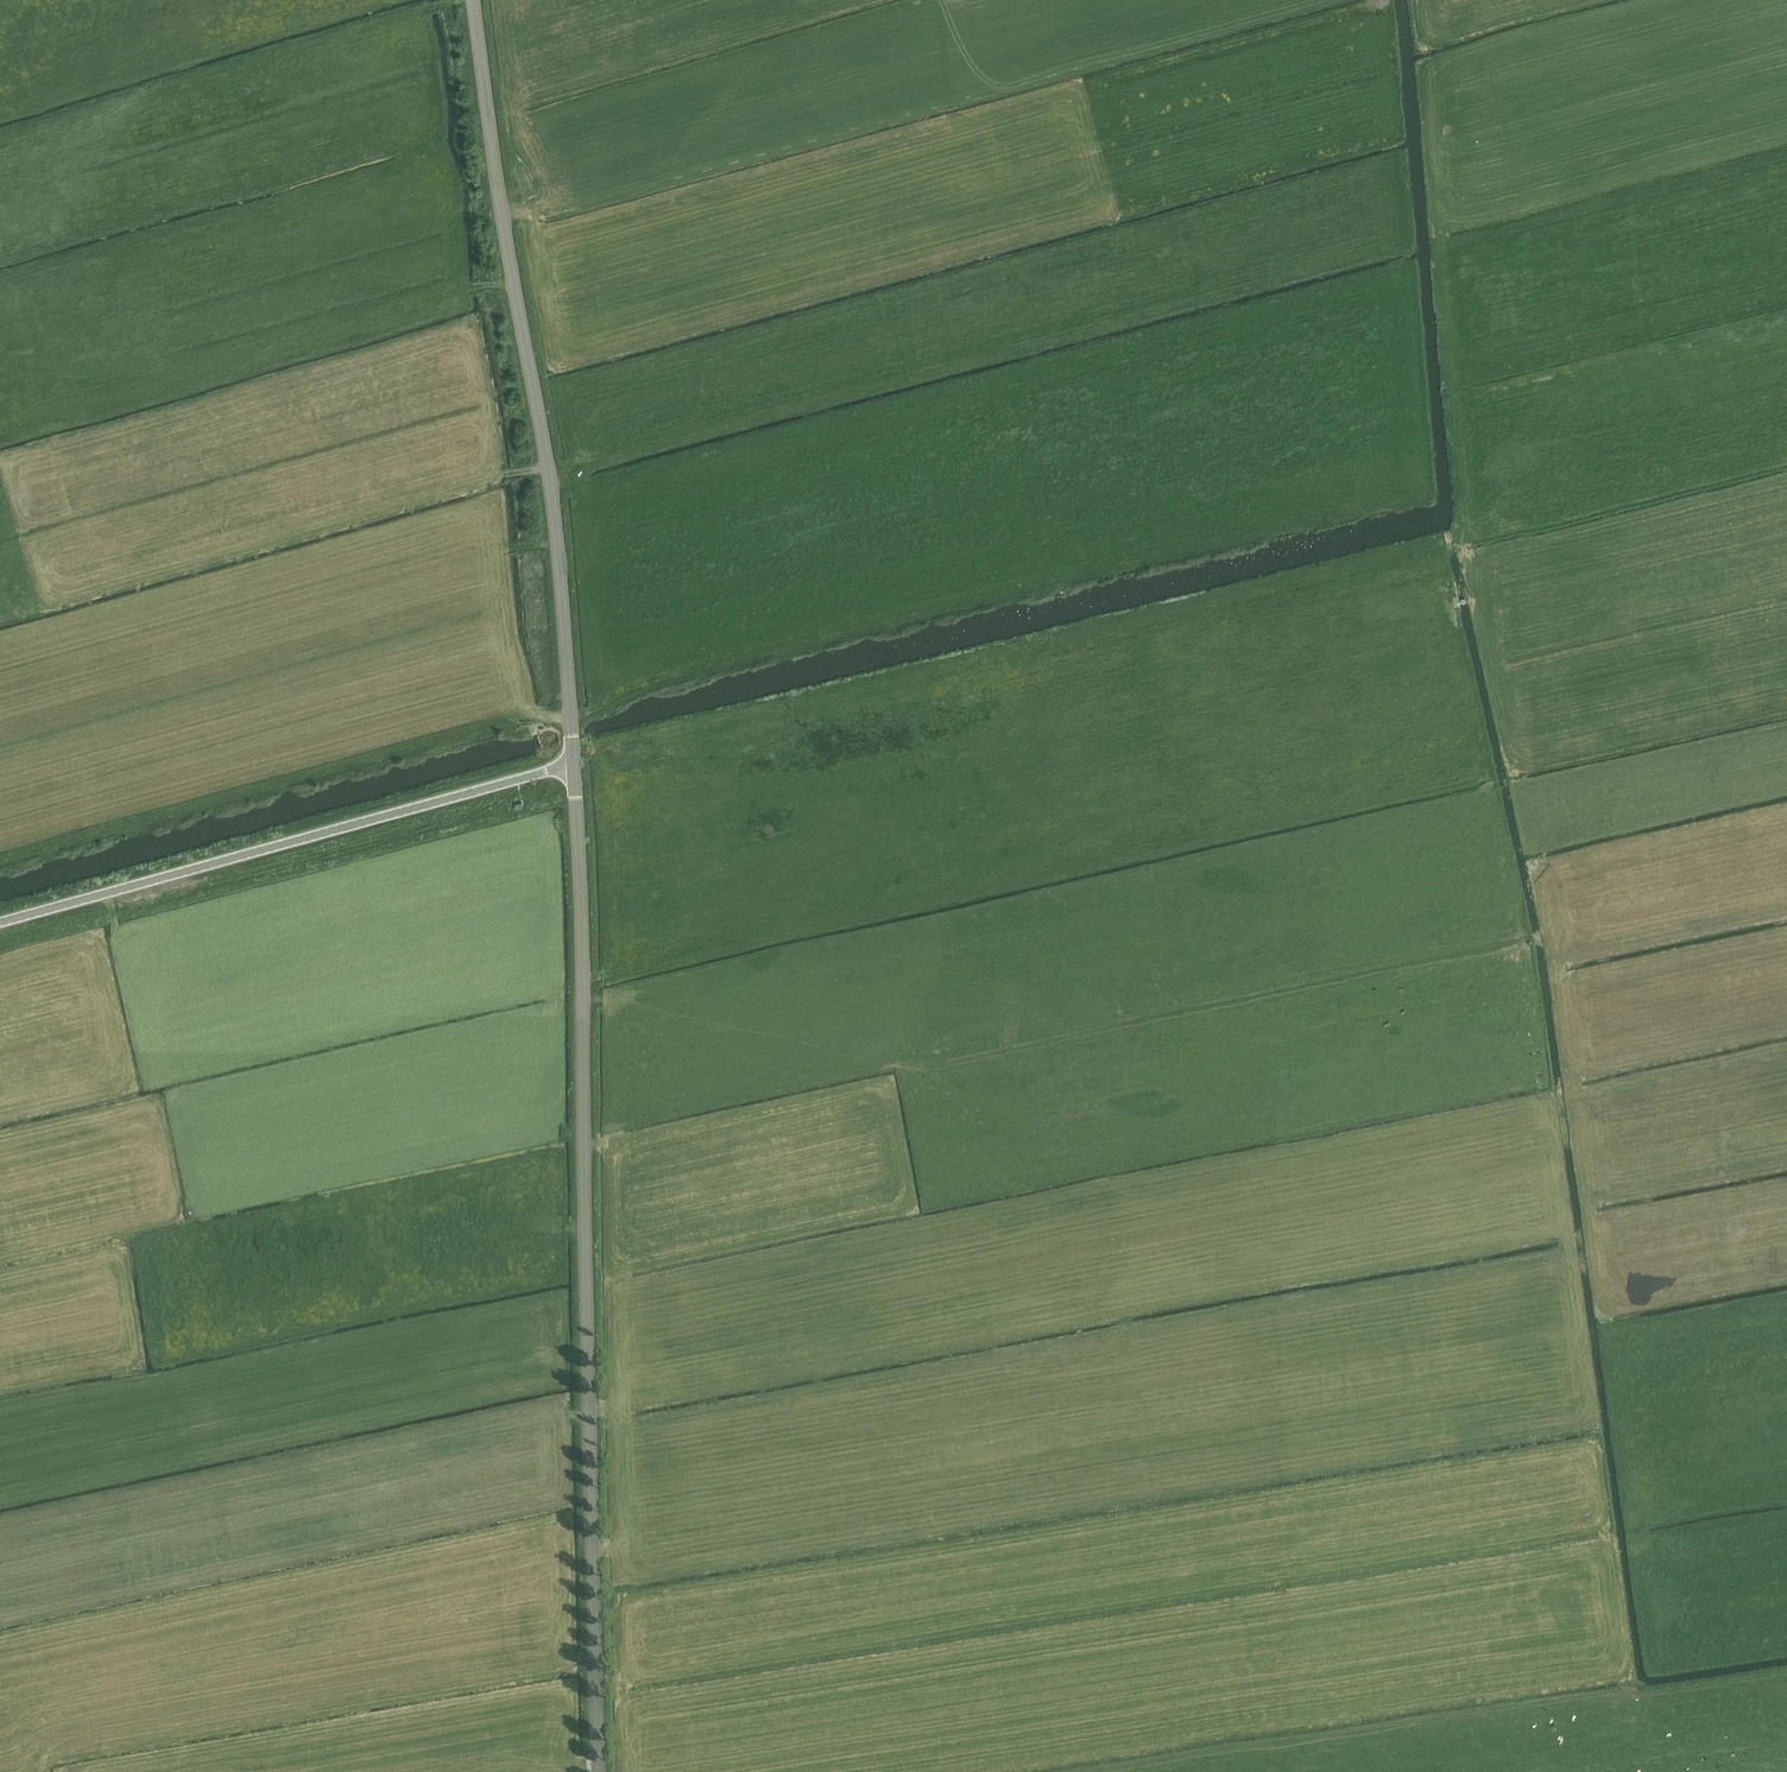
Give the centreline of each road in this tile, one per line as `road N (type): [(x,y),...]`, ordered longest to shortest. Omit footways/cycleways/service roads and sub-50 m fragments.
road 1 (tertiary): [(600,1771),(574,764)]
road 2 (tertiary): [(574,764),(561,566),(474,0)]
road 3 (unclassified): [(0,921),(574,764)]
road 4 (track): [(864,682),(595,743),(596,762),(574,764)]

